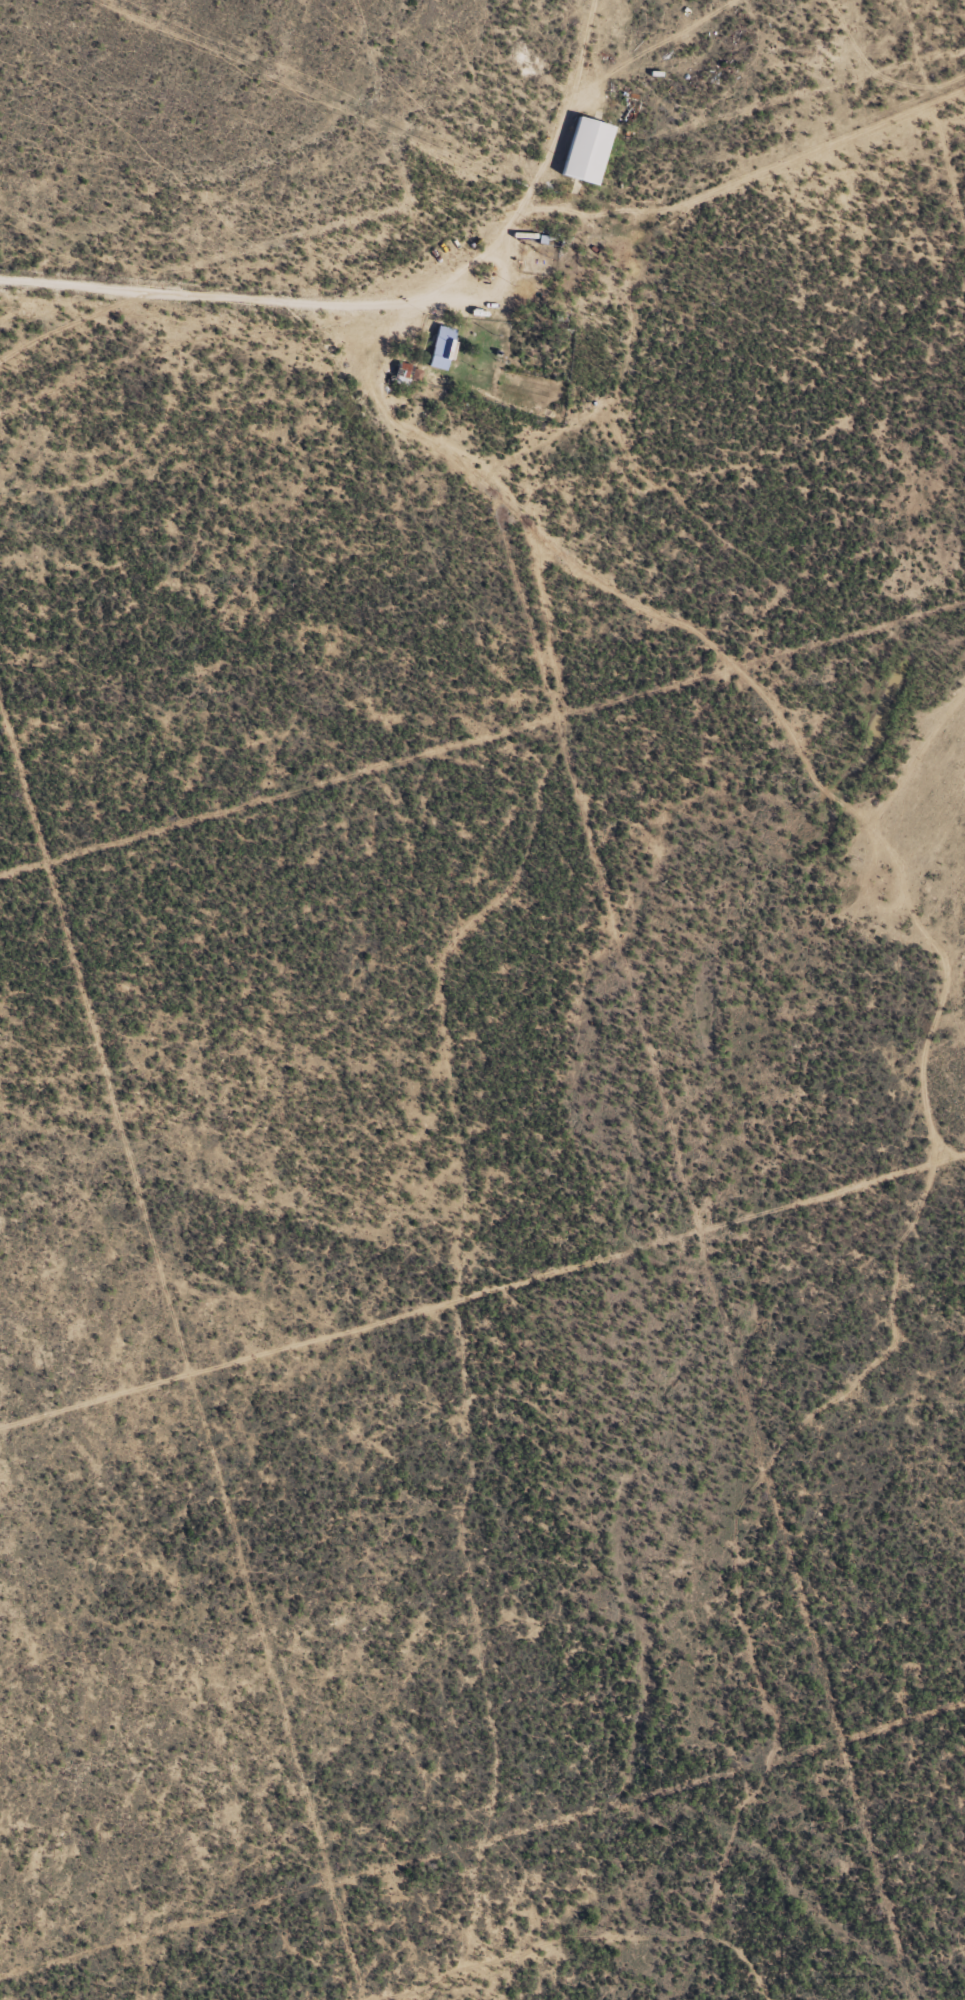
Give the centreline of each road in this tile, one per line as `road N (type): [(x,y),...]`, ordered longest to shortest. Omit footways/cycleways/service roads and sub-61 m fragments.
road 1 (residential): [(423,308),(0,308)]
road 2 (track): [(423,308),(423,243),(489,0)]
road 3 (track): [(0,411),(37,389),(87,313)]

